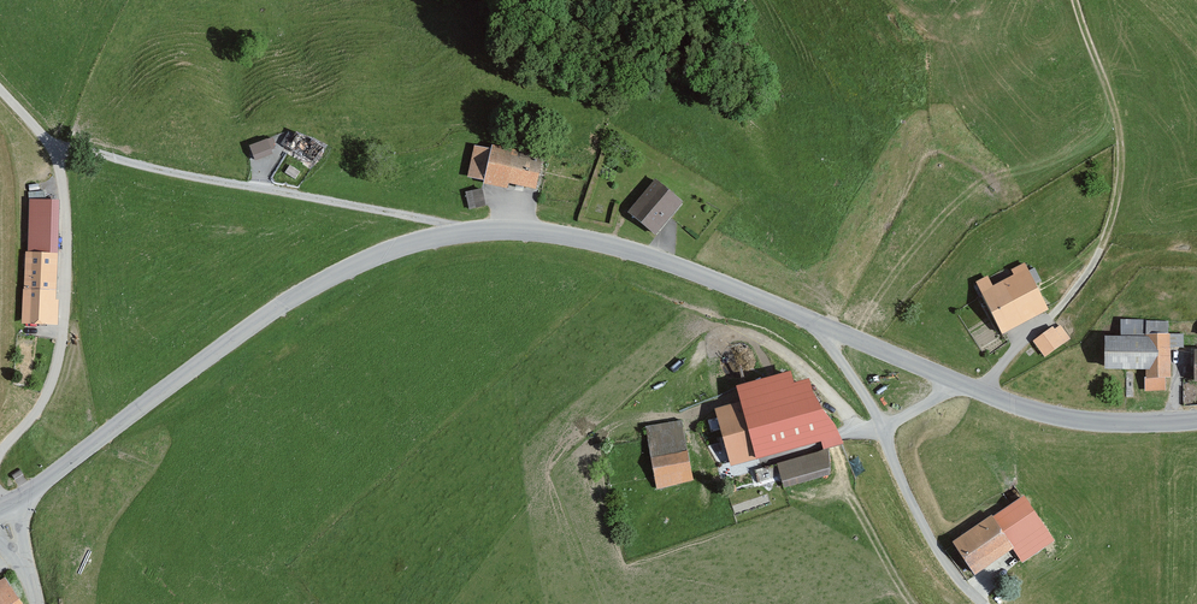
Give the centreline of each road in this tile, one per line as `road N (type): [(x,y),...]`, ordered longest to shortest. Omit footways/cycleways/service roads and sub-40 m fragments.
road 1 (tertiary): [(7,508),(273,307),(337,271),(422,240),(494,231),(560,232),(617,245),(761,297),(991,398),(1060,416),(1196,414)]
road 2 (unclassified): [(0,90),(55,147),(67,261),(66,350),(54,386),(0,457)]

